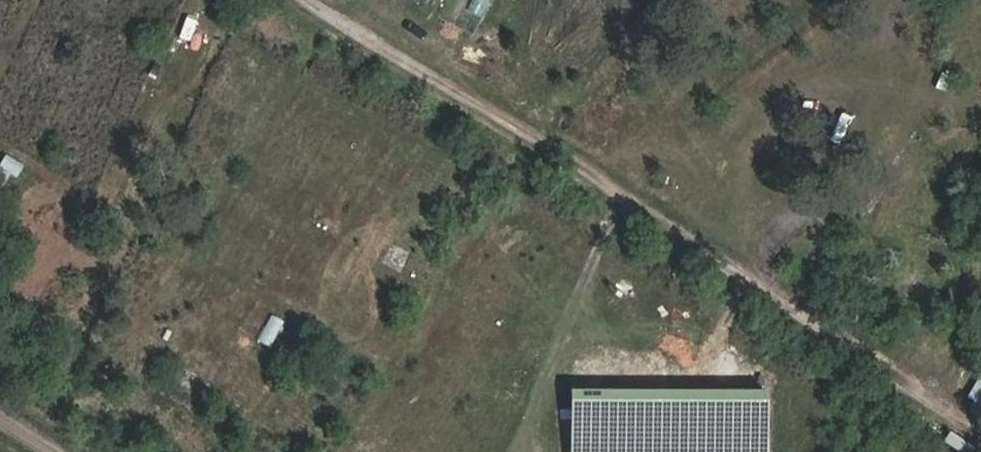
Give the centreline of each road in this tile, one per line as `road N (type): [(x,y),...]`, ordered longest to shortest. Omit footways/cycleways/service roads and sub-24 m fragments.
road 1 (track): [(345,451),(240,389)]

